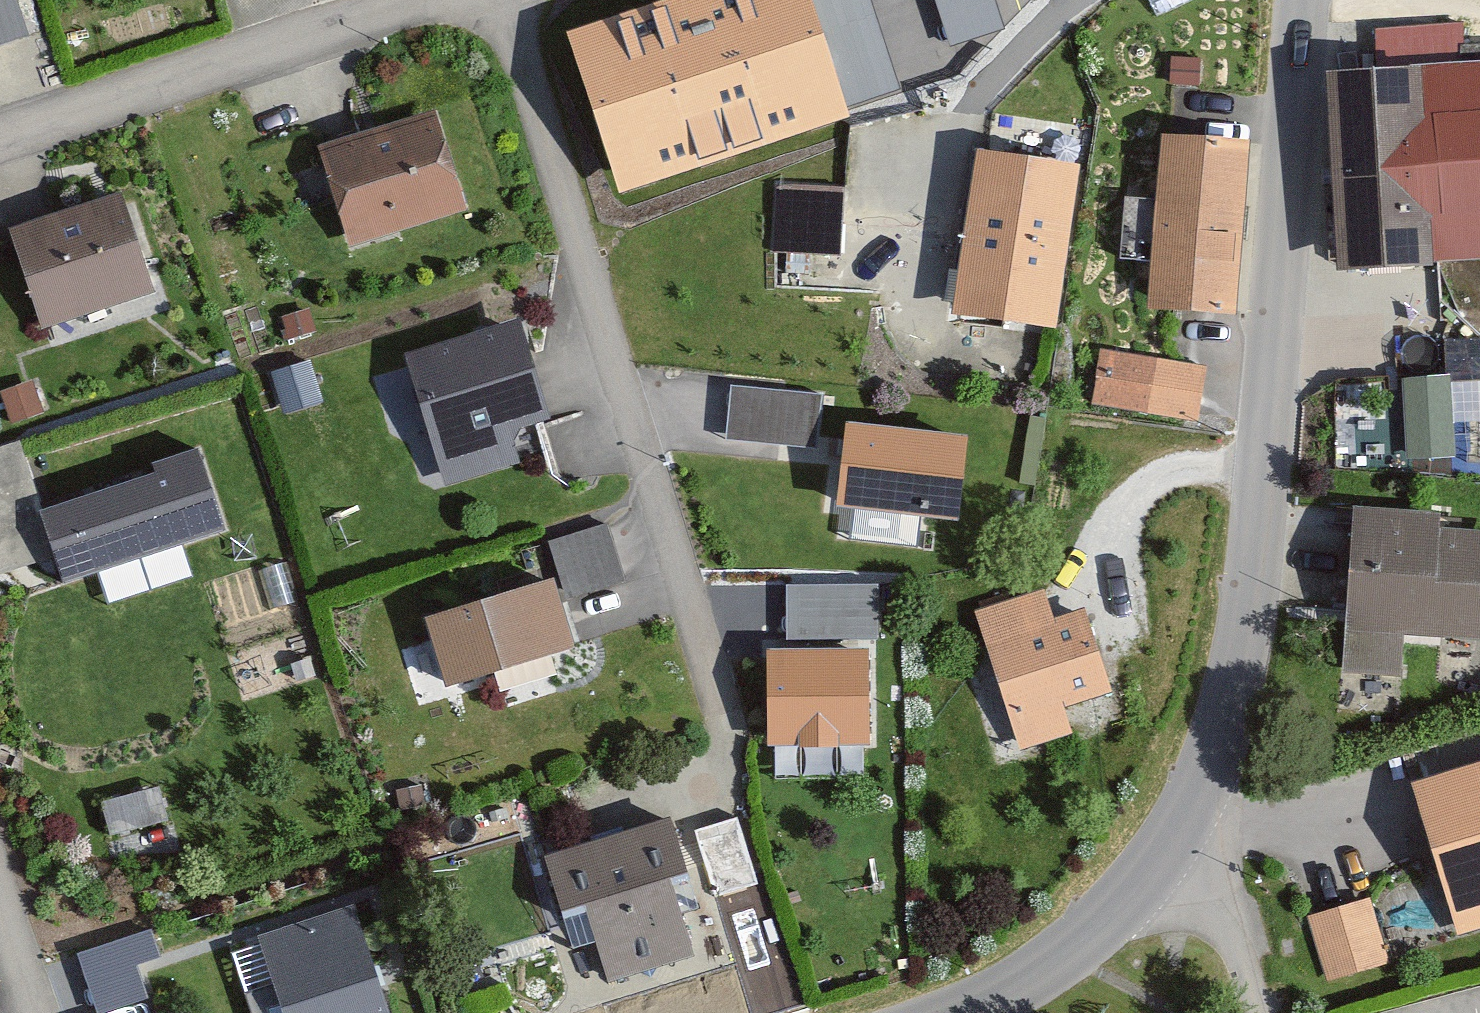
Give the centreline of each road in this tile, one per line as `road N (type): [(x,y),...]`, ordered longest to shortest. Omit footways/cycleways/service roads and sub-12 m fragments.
road 1 (residential): [(1295,0),(1252,582),(1178,838)]
road 2 (residential): [(489,0),(722,752)]
road 3 (residential): [(417,0),(0,138)]
road 4 (residential): [(1178,838),(1095,919),(911,1012)]
road 5 (residential): [(1242,1012),(1178,838)]
road 6 (residential): [(0,886),(42,1012)]

